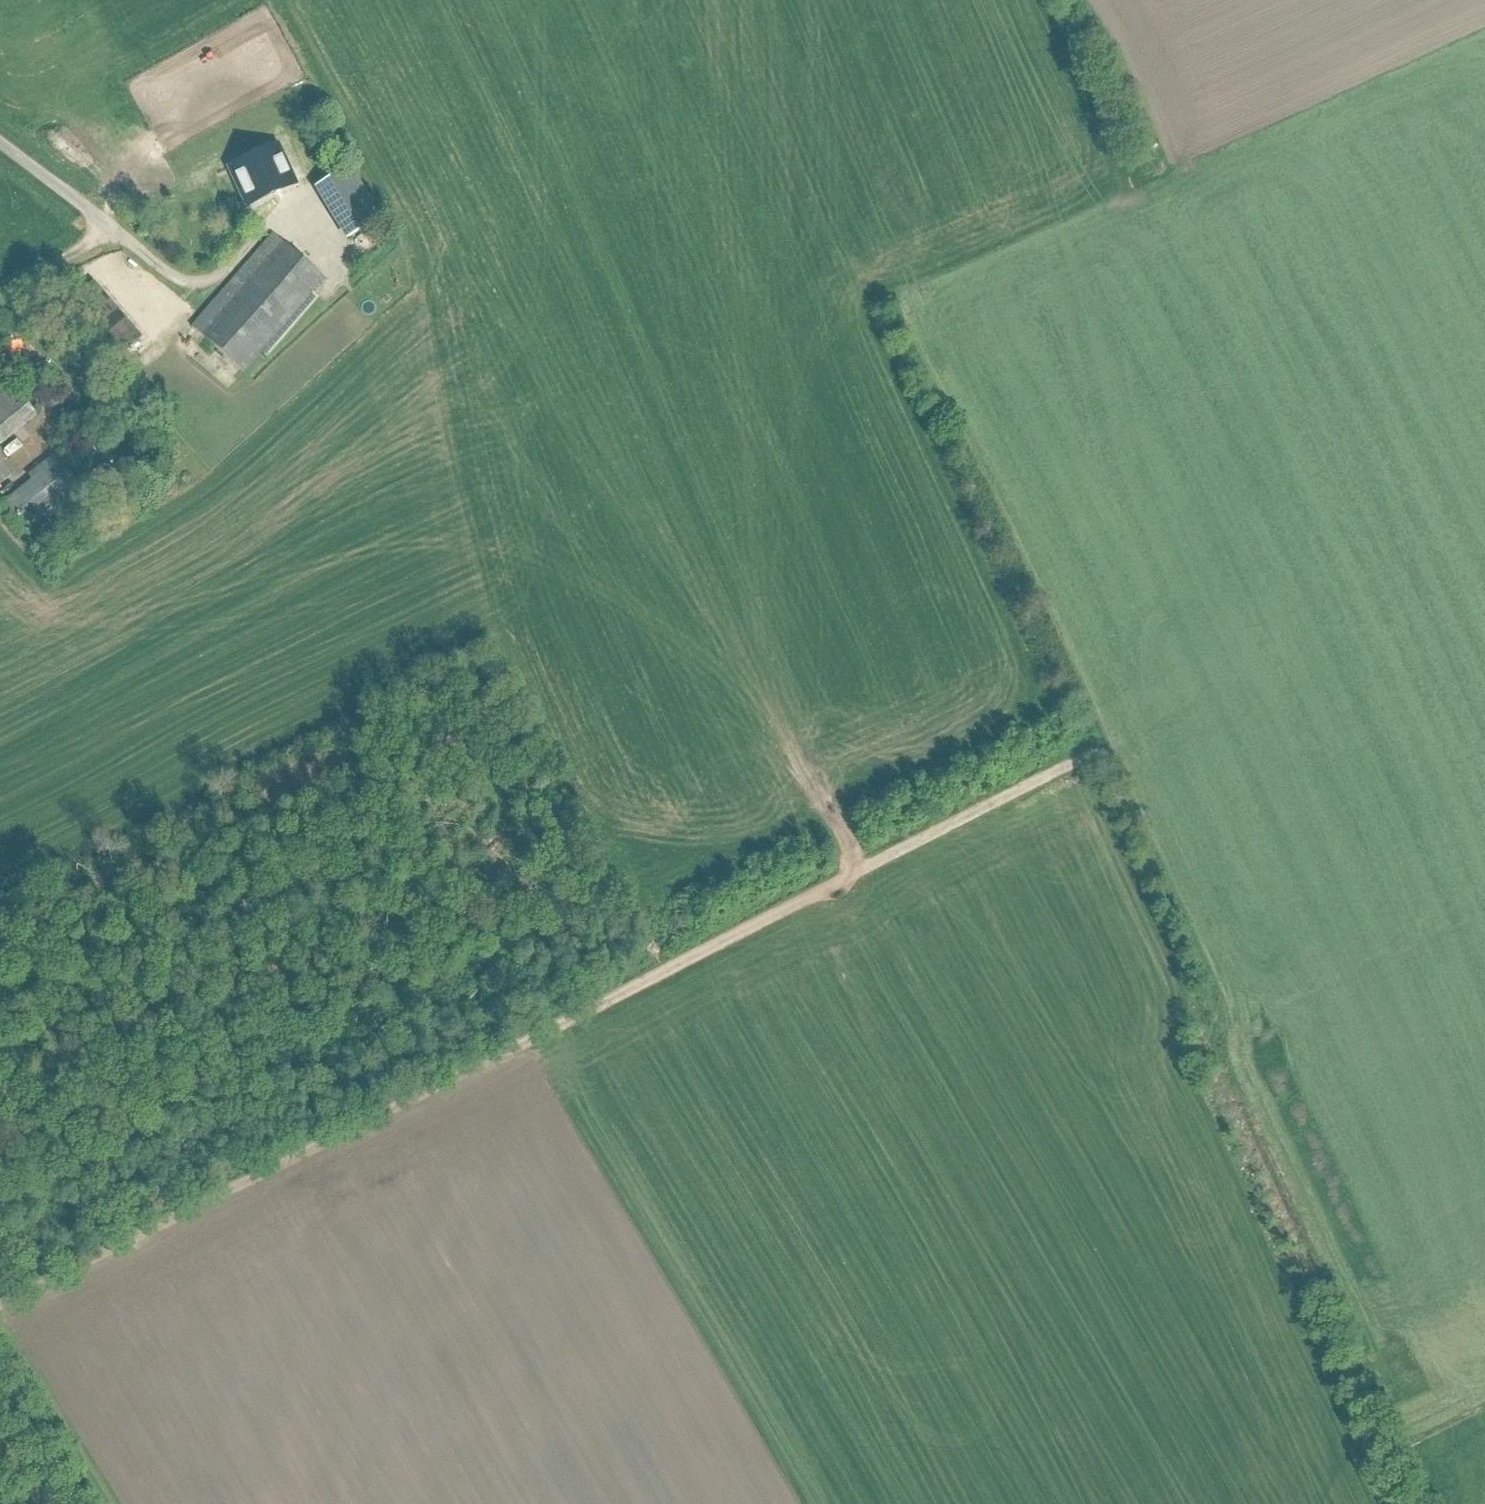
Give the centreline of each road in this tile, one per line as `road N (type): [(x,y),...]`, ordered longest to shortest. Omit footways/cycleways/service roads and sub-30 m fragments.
road 1 (track): [(1096,753),(0,1300)]
road 2 (unclassified): [(0,144),(124,239)]

